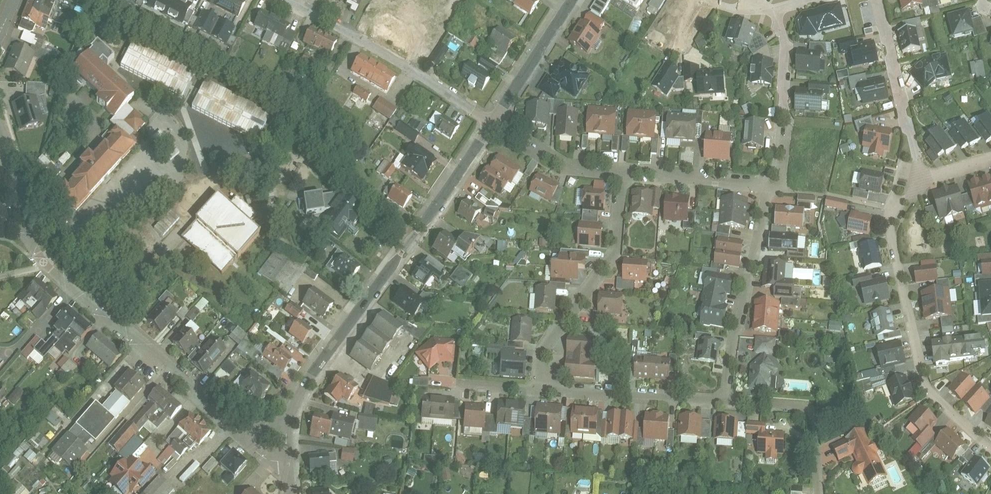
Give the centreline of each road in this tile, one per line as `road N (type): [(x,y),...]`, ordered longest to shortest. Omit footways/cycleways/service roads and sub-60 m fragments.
road 1 (residential): [(288,475),(285,439),(295,397),(493,123)]
road 2 (residential): [(288,475),(48,266),(34,242)]
road 3 (residential): [(915,181),(897,200),(893,233),(921,371),(936,399),(990,448)]
road 4 (residential): [(621,170),(611,253),(540,350),(537,389)]
road 5 (residential): [(284,0),(493,123)]
road 6 (residential): [(722,402),(770,181)]
road 7 (residential): [(722,402),(537,389)]
road 8 (residential): [(879,0),(915,181)]
road 9 (residential): [(770,181),(783,137),(778,3)]
road 10 (residential): [(819,493),(812,413),(798,405),(722,402)]
road 11 (residential): [(621,170),(770,181)]
road 12 (residential): [(493,123),(572,0)]
road 13 (residential): [(493,123),(564,165),(621,170)]

